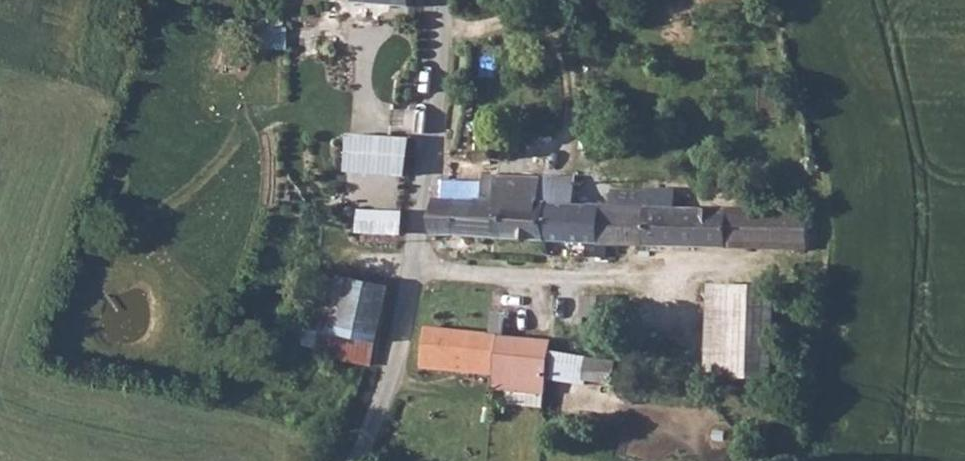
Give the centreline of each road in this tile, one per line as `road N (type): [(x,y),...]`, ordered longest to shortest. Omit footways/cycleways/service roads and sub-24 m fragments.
road 1 (unclassified): [(439,0),(438,92),(394,359),(357,460)]

